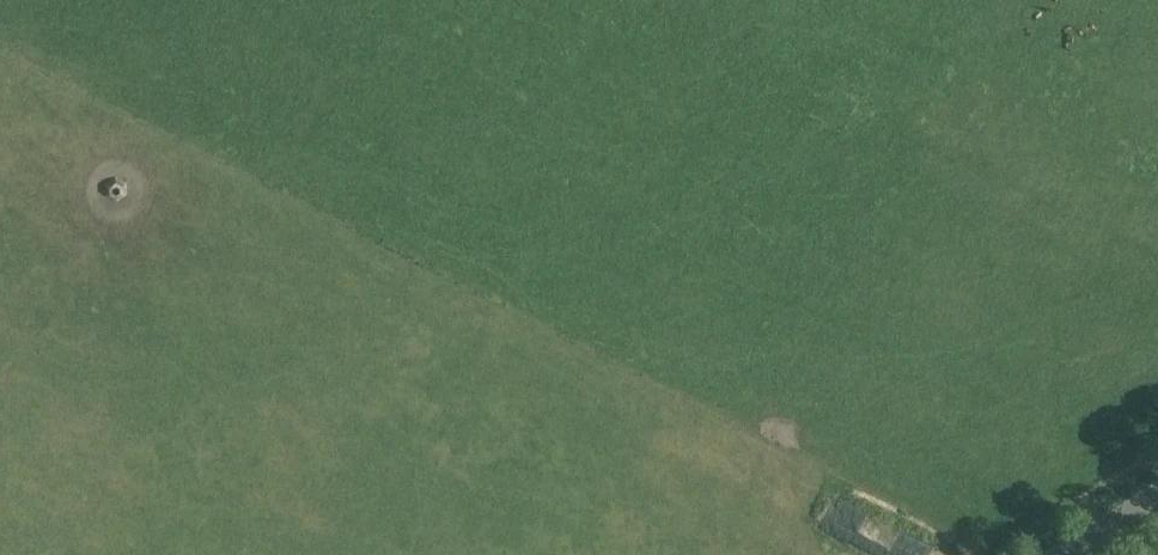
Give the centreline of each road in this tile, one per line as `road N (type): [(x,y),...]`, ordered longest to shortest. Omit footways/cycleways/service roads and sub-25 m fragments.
road 1 (unclassified): [(1053,554),(1157,488)]

